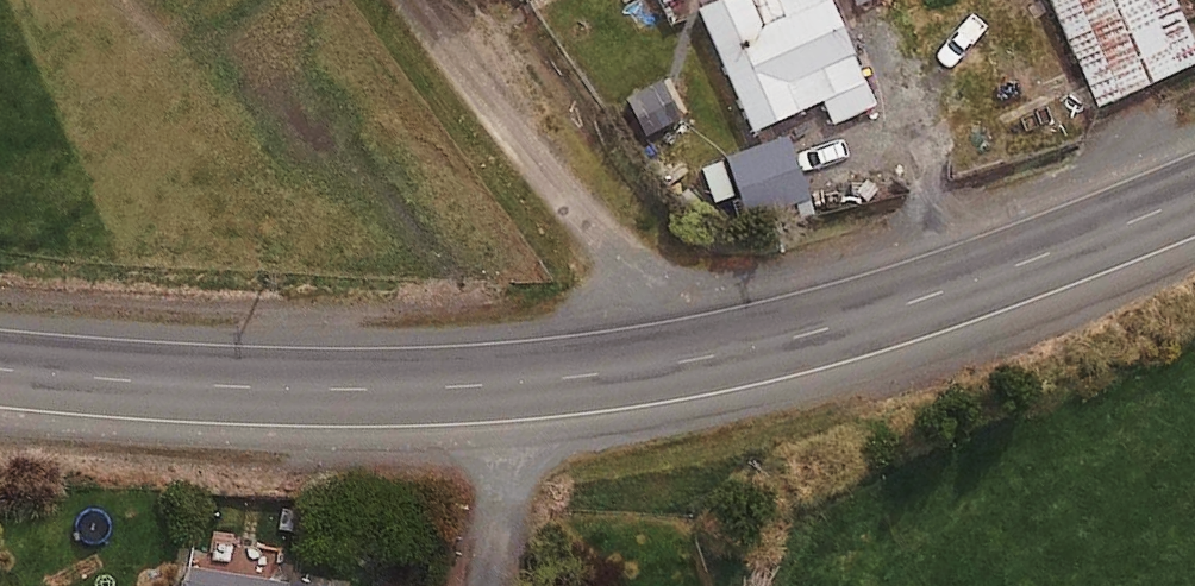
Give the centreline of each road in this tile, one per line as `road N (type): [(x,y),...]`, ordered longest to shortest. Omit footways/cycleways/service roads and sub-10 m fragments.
road 1 (primary): [(0,367),(180,385),(421,389),(646,365),(849,323),(1086,246),(1194,198)]
road 2 (track): [(408,0),(614,251),(715,351)]

